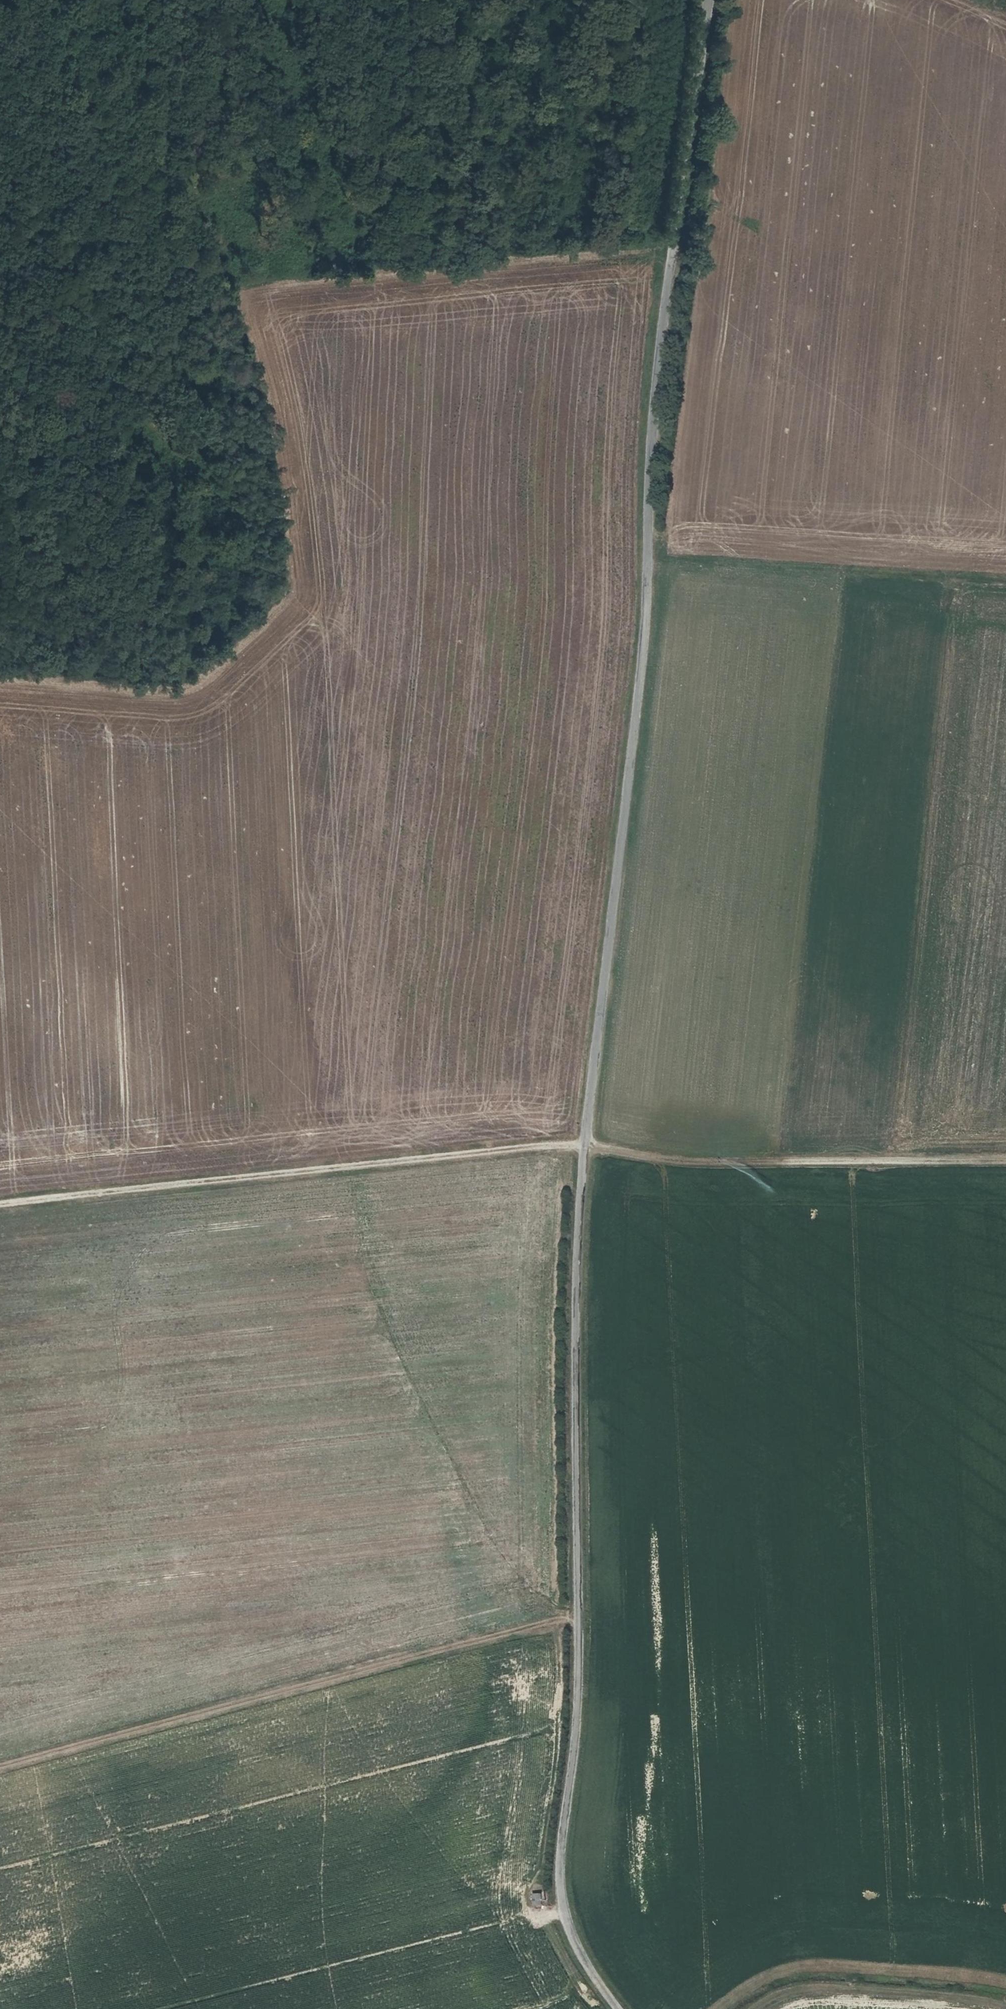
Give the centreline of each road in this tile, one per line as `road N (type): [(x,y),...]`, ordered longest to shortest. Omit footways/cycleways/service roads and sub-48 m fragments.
road 1 (unclassified): [(620,2008),(578,1951),(561,1861),(576,1723),(576,1272),(641,682),(648,477),(713,0)]
road 2 (track): [(0,1206),(543,1148),(701,1164),(1005,1164)]
road 3 (track): [(577,1615),(0,1776)]

